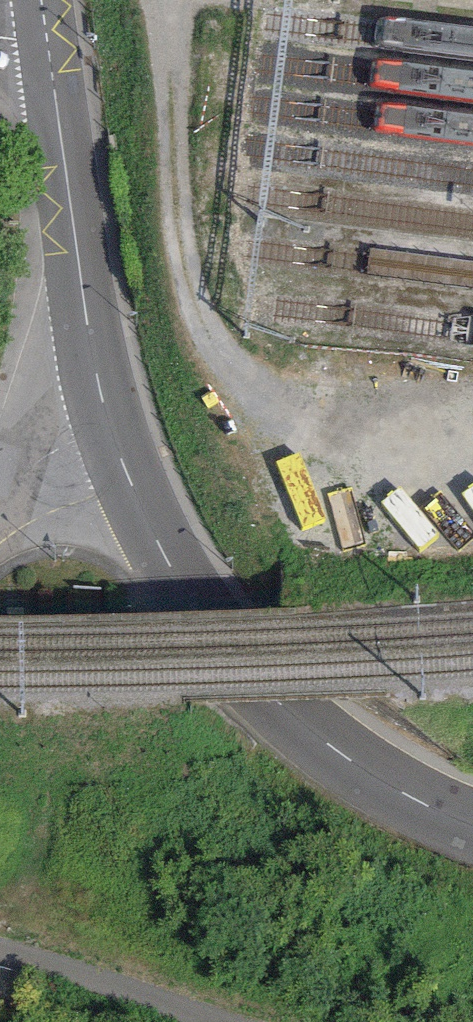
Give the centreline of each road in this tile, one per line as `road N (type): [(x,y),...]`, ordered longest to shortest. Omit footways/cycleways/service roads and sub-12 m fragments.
road 1 (tertiary): [(472,825),(344,756),(294,715),(204,616),(121,460)]
road 2 (tertiary): [(94,359),(47,44)]
road 3 (unclassified): [(0,950),(234,1021)]
road 4 (unclassified): [(94,359),(0,487)]
road 5 (unclassified): [(0,511),(121,460)]

